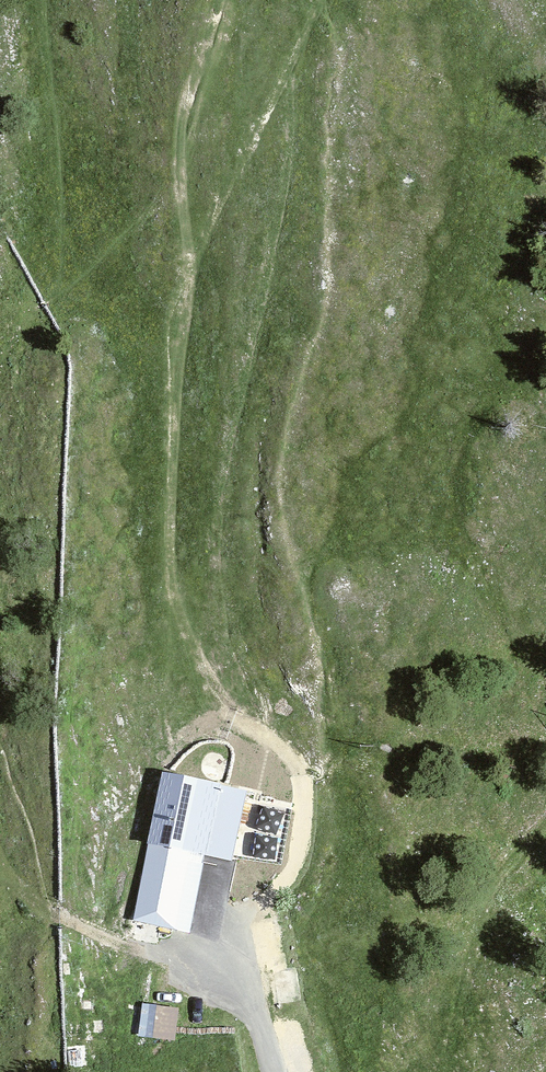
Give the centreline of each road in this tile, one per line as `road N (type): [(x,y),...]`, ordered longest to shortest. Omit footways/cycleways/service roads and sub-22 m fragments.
road 1 (track): [(255,903),(288,877),(302,786),(288,752),(233,721),(175,605),(173,497),(189,264),(179,137),(223,0)]
road 2 (track): [(189,264),(231,190),(314,0)]
road 3 (unclassified): [(279,1071),(243,952),(241,930),(255,903)]

